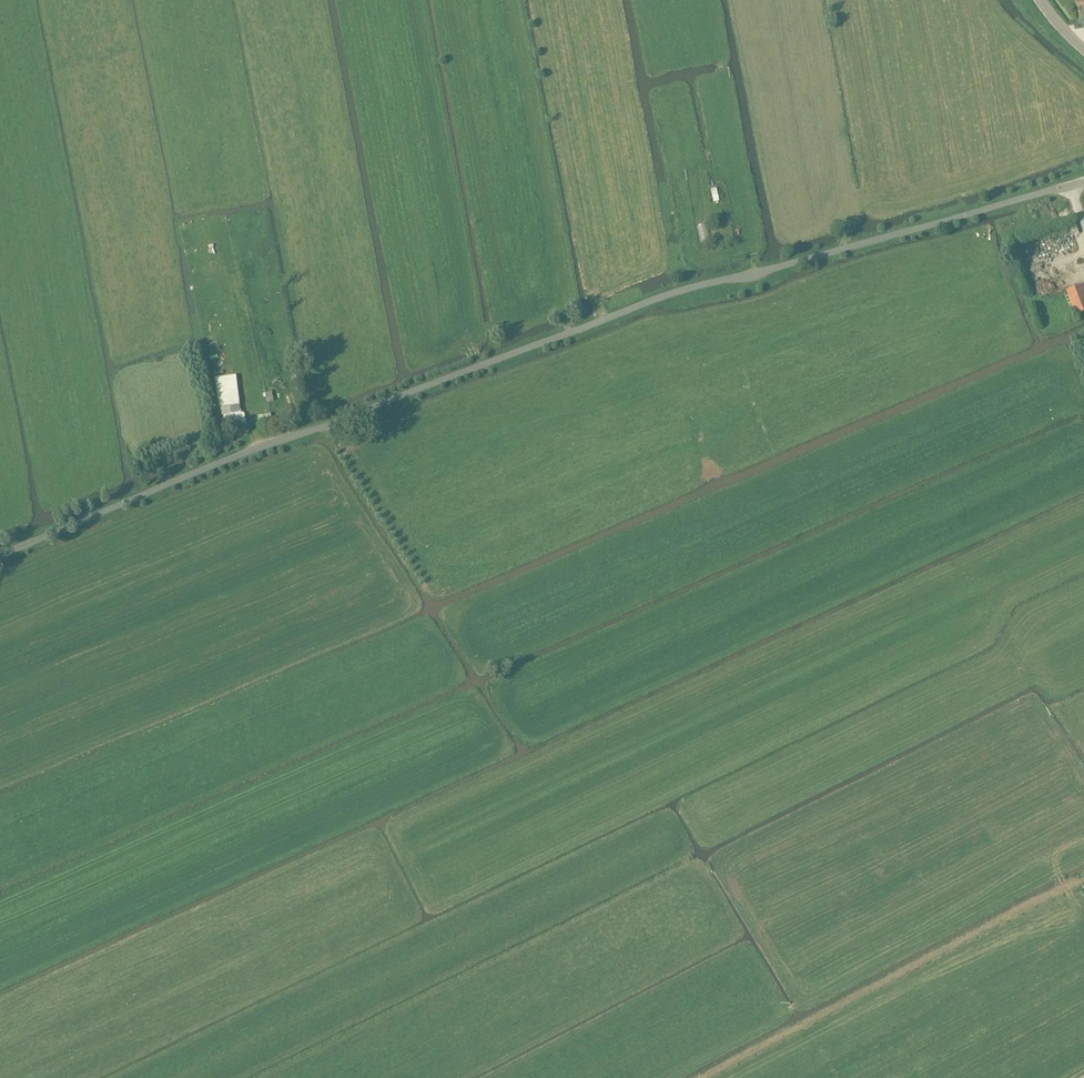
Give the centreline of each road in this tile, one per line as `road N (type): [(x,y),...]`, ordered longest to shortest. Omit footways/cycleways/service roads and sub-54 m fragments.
road 1 (unclassified): [(1083,183),(669,294),(0,554)]

